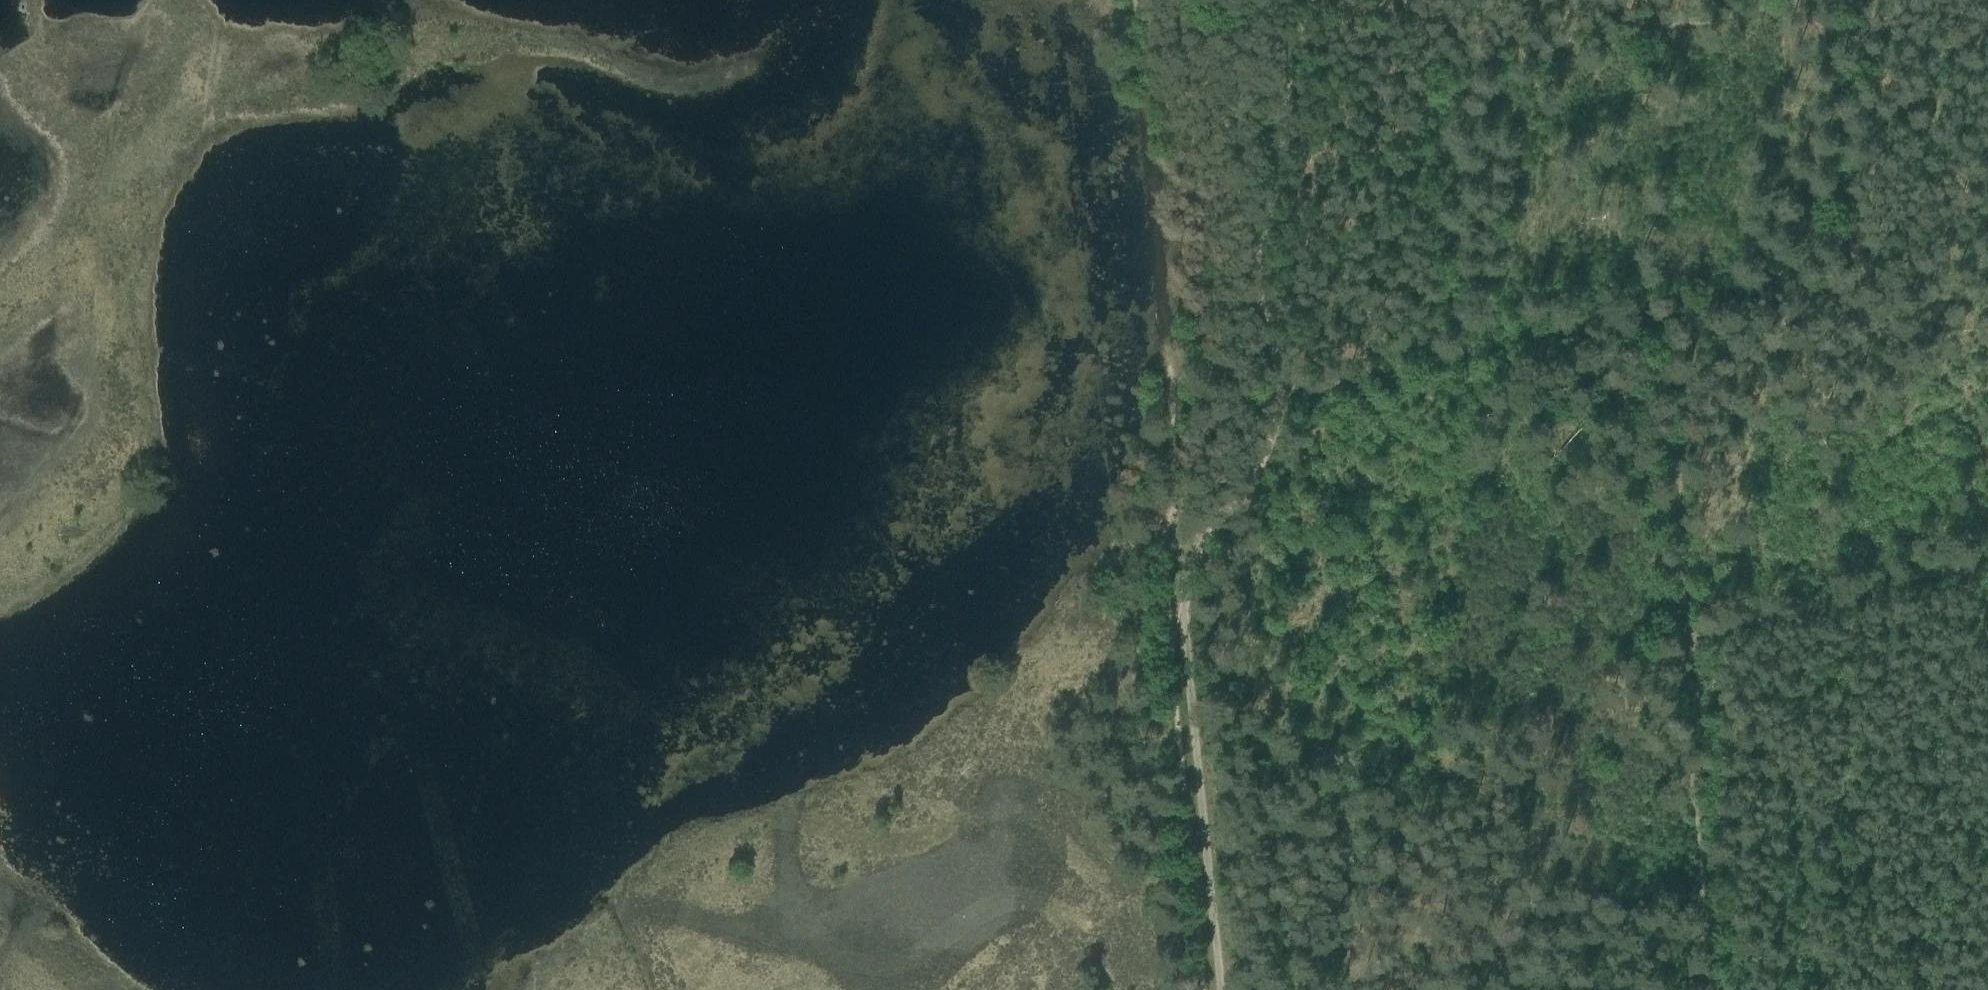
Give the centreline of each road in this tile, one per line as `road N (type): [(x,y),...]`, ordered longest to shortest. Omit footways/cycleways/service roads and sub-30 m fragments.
road 1 (track): [(1277,0),(1297,55),(1275,156),(1269,289),(1279,390),(1265,479),(1199,570),(1205,754),(1230,989)]
road 2 (track): [(1722,979),(1692,627),(1987,551)]

